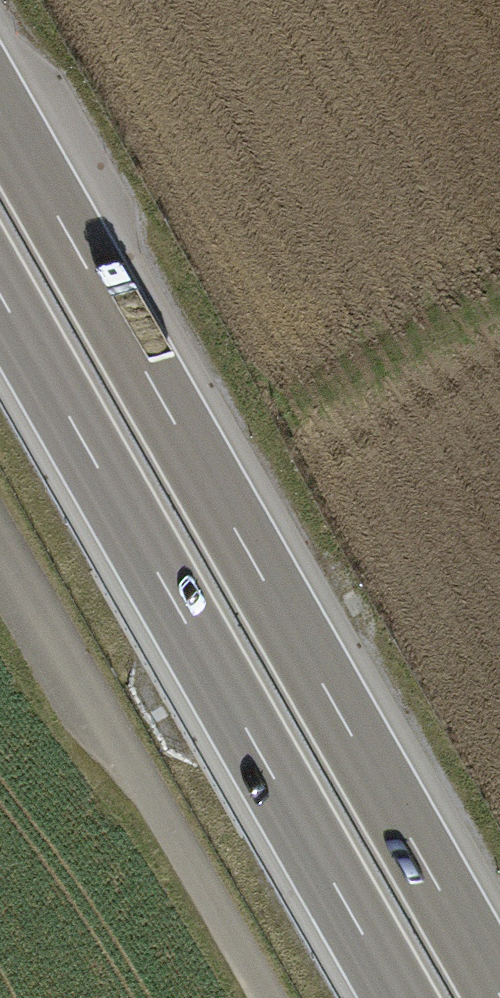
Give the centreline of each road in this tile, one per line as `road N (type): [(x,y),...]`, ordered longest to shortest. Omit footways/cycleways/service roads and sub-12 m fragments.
road 1 (motorway): [(499,991),(0,108)]
road 2 (motorway): [(0,297),(398,997)]
road 3 (track): [(499,307),(314,406)]

